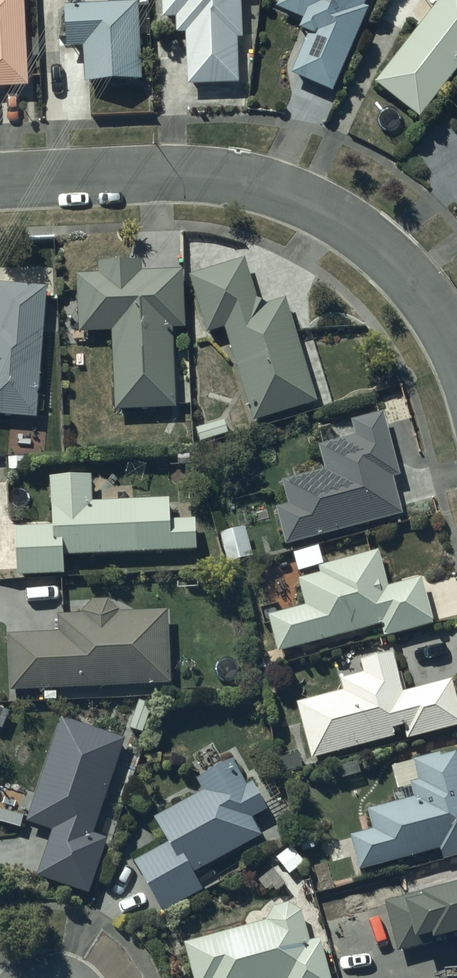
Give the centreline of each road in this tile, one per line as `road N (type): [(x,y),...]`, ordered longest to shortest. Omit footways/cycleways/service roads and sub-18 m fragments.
road 1 (residential): [(0,179),(153,171),(287,191),(328,211),(406,273),(456,349)]

